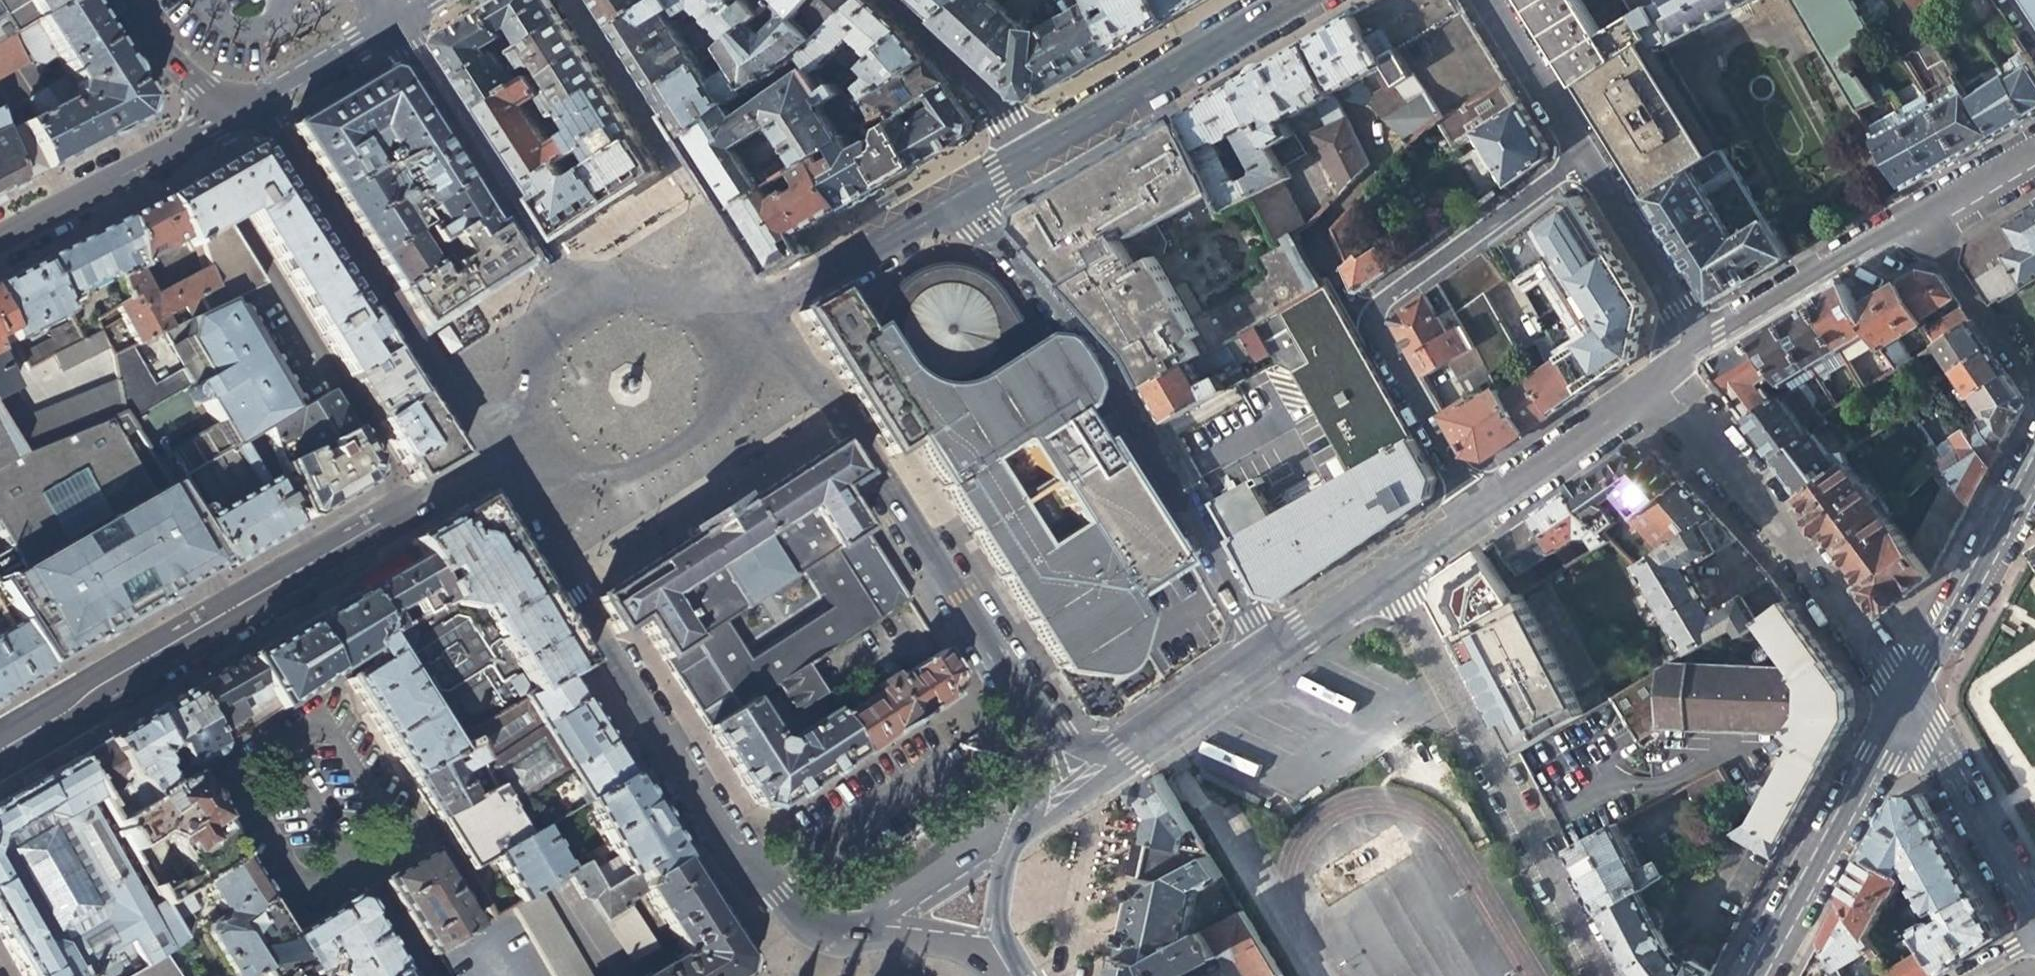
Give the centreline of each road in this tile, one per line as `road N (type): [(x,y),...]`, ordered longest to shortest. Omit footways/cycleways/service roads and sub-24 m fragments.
road 1 (residential): [(492,466),(750,874),(801,925),(835,938),(872,929)]
road 2 (residential): [(1078,787),(768,304)]
road 3 (residential): [(960,192),(1133,405),(1261,658)]
road 4 (residential): [(1391,577),(1606,975)]
road 5 (residential): [(240,111),(275,126),(492,466)]
road 6 (residential): [(213,632),(419,975)]
road 7 (residential): [(1649,384),(1767,515),(1901,694)]
road 8 (residential): [(417,510),(234,220)]
road 9 (residential): [(578,304),(392,21)]
road 10 (residential): [(1901,694),(1755,975)]
road 11 (residential): [(1029,152),(1291,1)]
road 12 (residential): [(534,441),(557,462),(588,472),(626,472),(666,458),(705,429),(722,400),(728,369),(720,331)]
road 13 (residential): [(2032,936),(1901,694)]
road 14 (residential): [(1577,150),(1355,312)]
road 15 (residential): [(1693,346),(1922,215)]
road 16 (residential): [(0,751),(213,632)]
road 17 (residential): [(213,632),(417,510)]
road 18 (residential): [(1355,312),(1476,514)]
road 19 (residential): [(1693,346),(1577,150)]
road 20 (residential): [(1078,787),(1261,658)]
road 21 (residential): [(768,304),(960,192)]
road 22 (residential): [(2008,500),(1901,694)]
road 23 (residential): [(1476,514),(1649,384)]
road 24 (residential): [(1922,215),(2034,400)]
road 25 (residential): [(0,242),(184,142)]
road 26 (residential): [(890,0),(977,81),(1029,152)]
road 27 (residential): [(240,111),(392,21)]
road 28 (residential): [(1577,150),(1486,0)]
road 29 (residential): [(872,929),(1018,832)]
road 30 (residential): [(130,0),(184,76),(240,111)]
road 31 (residential): [(720,331),(701,308),(643,289),(578,304)]
road 32 (residential): [(578,304),(535,352),(525,387),(534,441)]
road 33 (residential): [(1261,658),(1391,577)]
road 34 (residential): [(1922,215),(2034,150)]
road 35 (residential): [(872,929),(994,952)]
road 36 (residential): [(994,952),(1018,832)]

